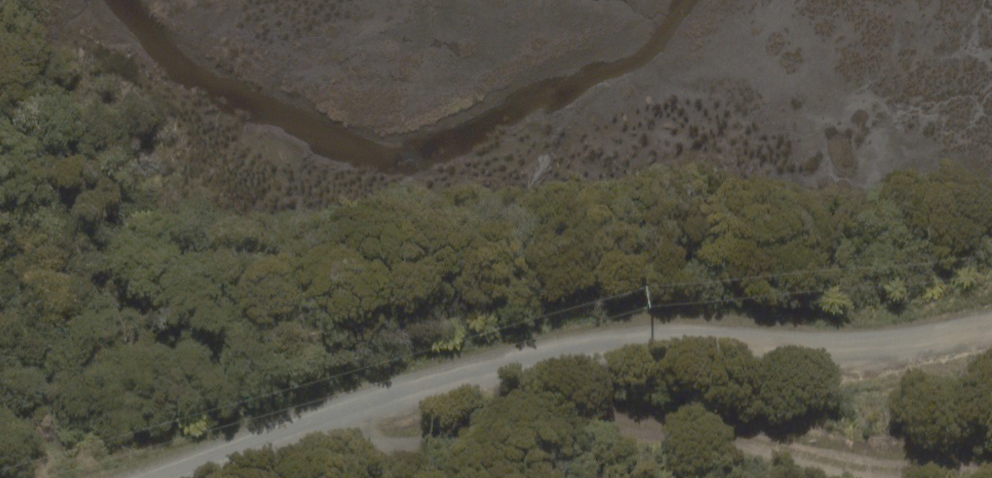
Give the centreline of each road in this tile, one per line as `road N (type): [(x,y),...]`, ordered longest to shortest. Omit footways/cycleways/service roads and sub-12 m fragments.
road 1 (residential): [(168,477),(396,397),(554,354),(693,336),(899,344),(991,328)]
road 2 (track): [(350,412),(382,443),(442,445),(507,422),(728,432),(862,468),(991,472)]

